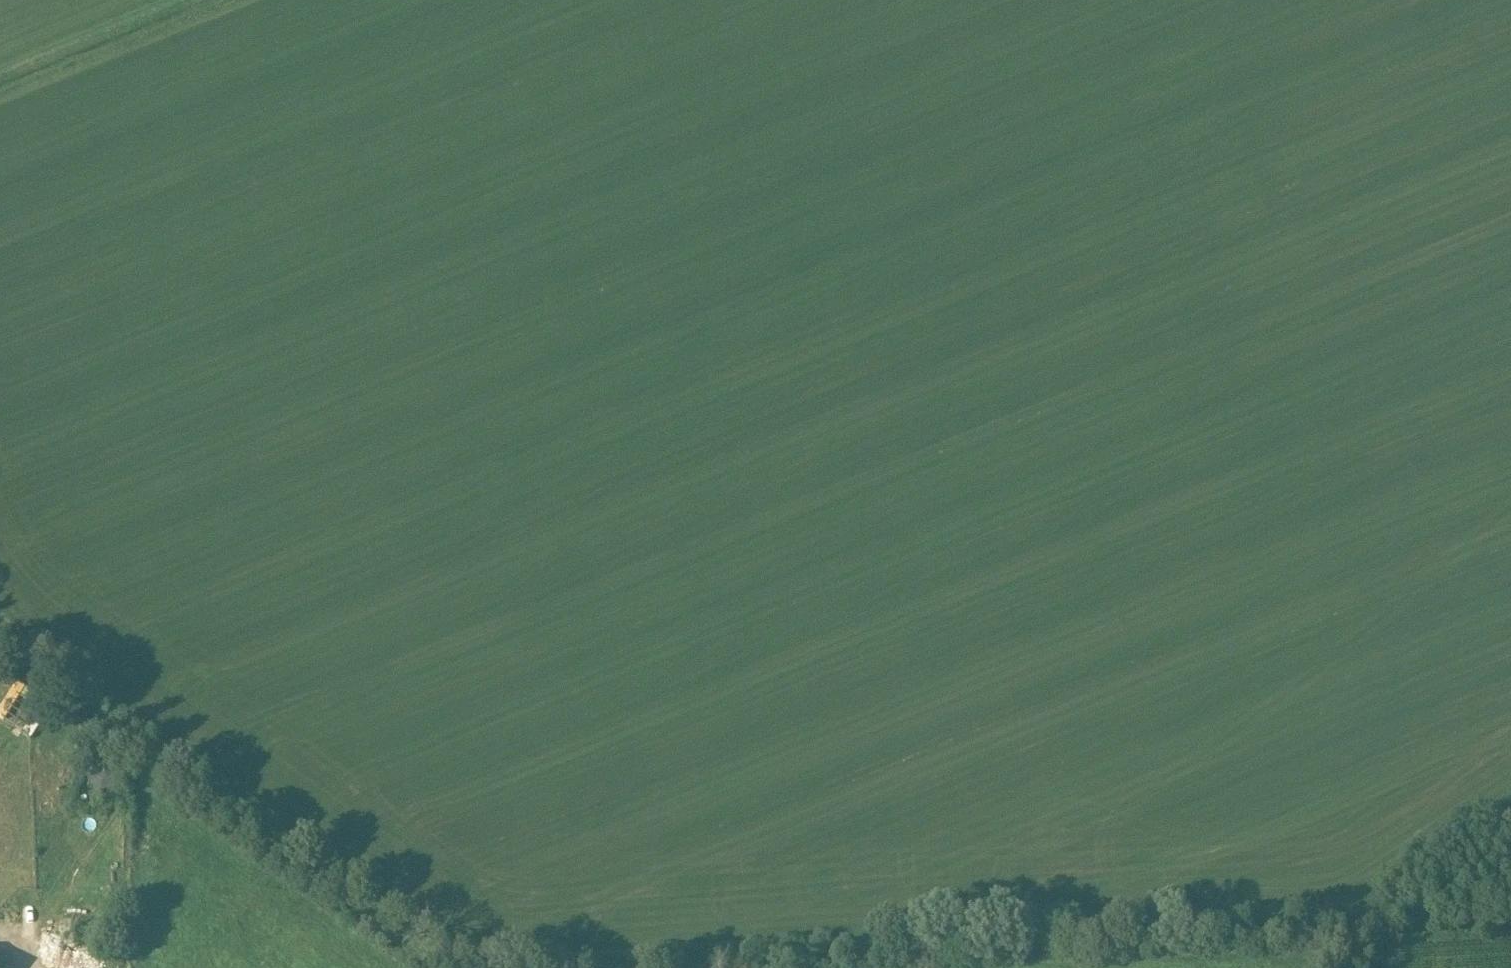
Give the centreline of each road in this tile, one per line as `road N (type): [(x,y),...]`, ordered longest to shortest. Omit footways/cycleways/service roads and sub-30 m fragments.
road 1 (track): [(605,967),(1510,920)]
road 2 (track): [(0,656),(441,967)]

